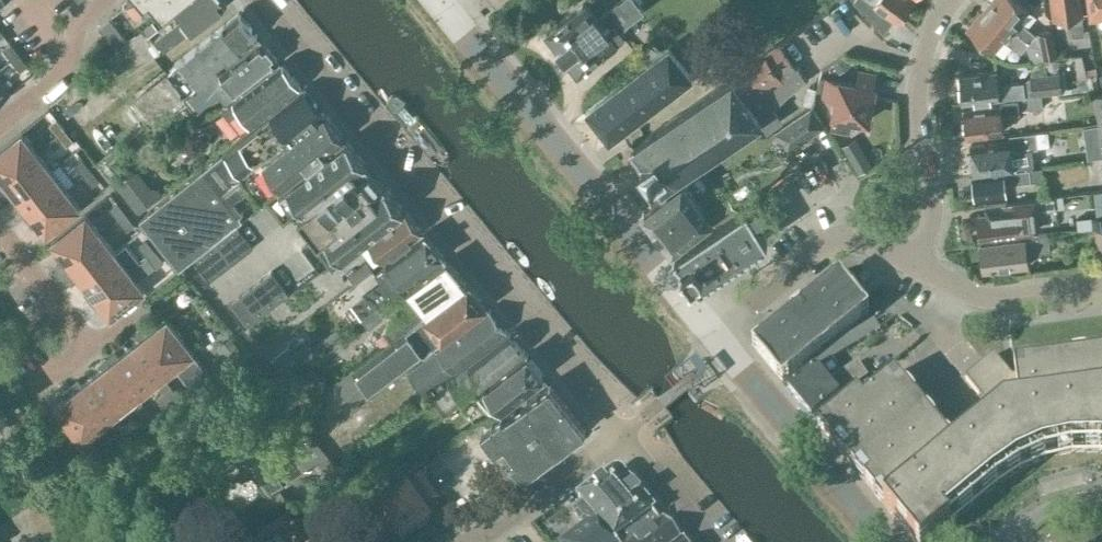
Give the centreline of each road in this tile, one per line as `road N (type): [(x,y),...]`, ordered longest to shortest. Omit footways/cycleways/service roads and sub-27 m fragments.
road 1 (residential): [(621,436),(261,0)]
road 2 (tertiary): [(713,334),(443,6)]
road 3 (residential): [(912,263),(932,212),(917,85),(927,39),(949,0)]
road 4 (tertiary): [(887,541),(713,334)]
road 5 (residential): [(713,334),(830,241),(869,241),(912,263)]
road 6 (residential): [(912,263),(987,298),(1101,284)]
road 7 (residential): [(471,541),(621,436)]
road 8 (residential): [(105,0),(72,28),(65,73),(0,127)]
road 9 (residential): [(0,234),(90,347)]
road 10 (residential): [(708,541),(621,436)]

